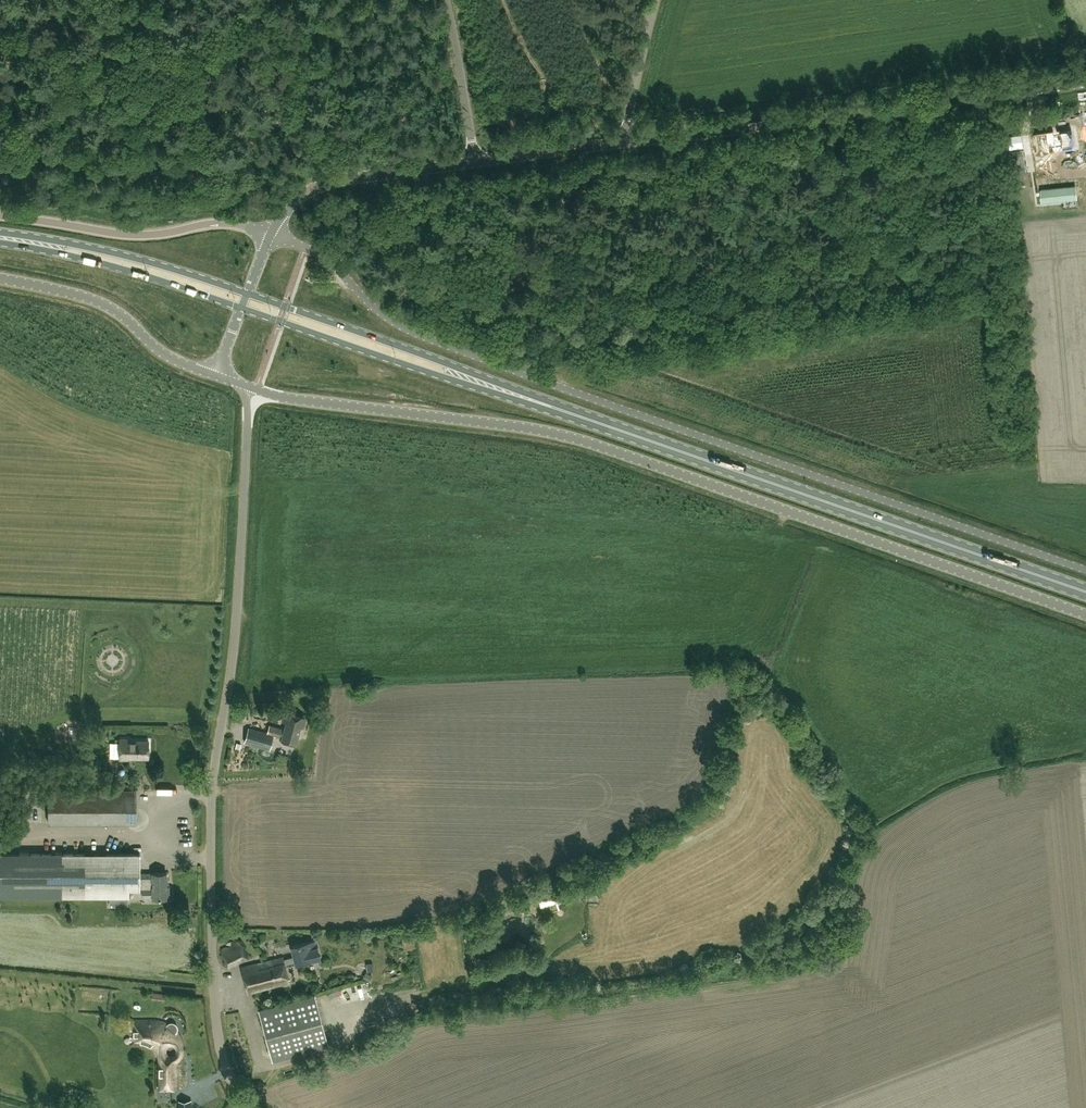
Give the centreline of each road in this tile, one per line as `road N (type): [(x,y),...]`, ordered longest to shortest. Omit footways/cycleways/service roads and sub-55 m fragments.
road 1 (unclassified): [(1085,570),(421,336),(370,304),(325,259),(271,234)]
road 2 (unclassified): [(1085,613),(584,439),(248,388)]
road 3 (unclassified): [(249,1107),(226,1064),(215,979),(213,789),(233,680),(248,388)]
road 4 (primary): [(241,306),(710,461)]
road 5 (primary): [(710,461),(247,292)]
road 6 (unclassified): [(623,143),(1085,82)]
road 7 (primary): [(710,461),(1085,592)]
road 8 (unclassified): [(0,215),(120,234),(223,223),(271,234)]
road 9 (primary): [(247,292),(88,246),(0,232)]
road 10 (primary): [(0,241),(86,257),(241,306)]
road 11 (unclassified): [(0,279),(105,303),(163,354),(215,374)]
road 12 (unclassified): [(271,234),(292,204),(318,187),(474,161)]
road 13 (unclassified): [(474,161),(444,0)]
road 14 (unclassified): [(474,161),(623,143)]
road 15 (unclassified): [(623,143),(655,0)]

